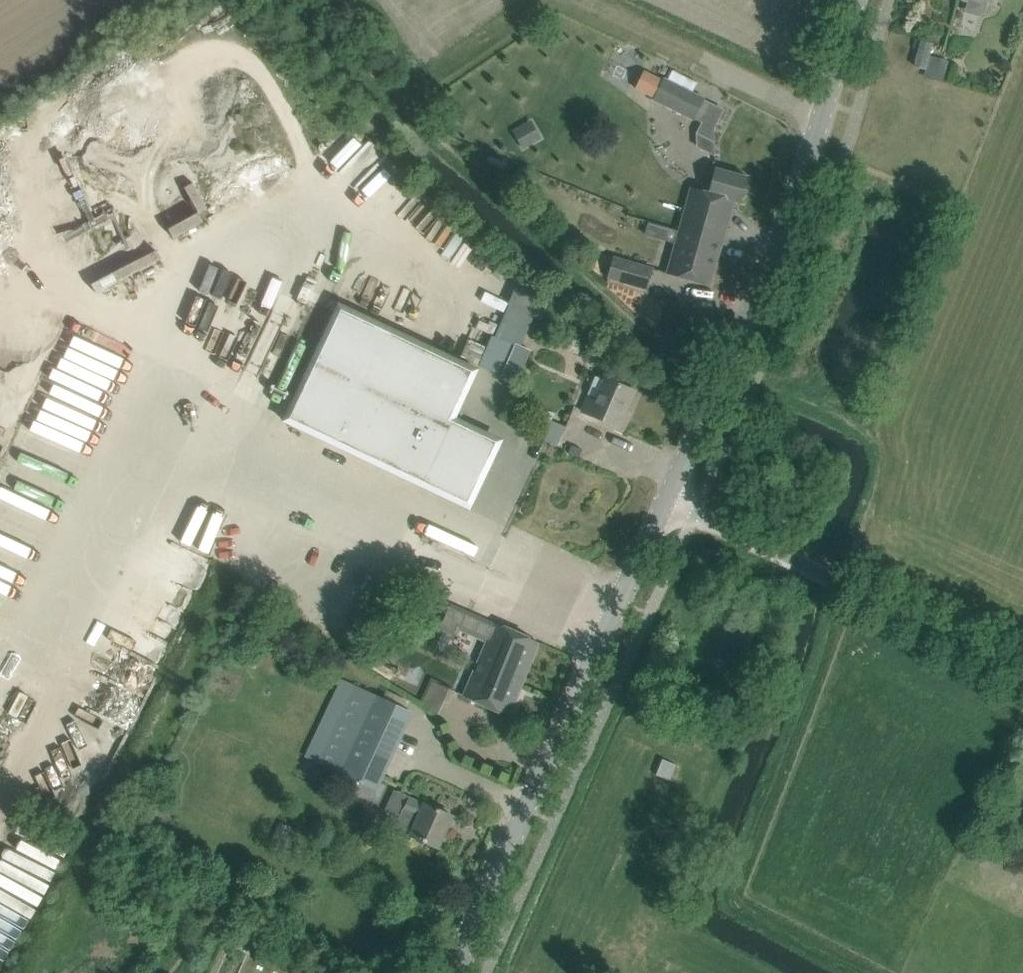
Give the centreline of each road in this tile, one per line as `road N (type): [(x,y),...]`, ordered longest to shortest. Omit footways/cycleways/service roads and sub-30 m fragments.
road 1 (track): [(861,972),(728,898),(876,485),(870,439),(646,332),(306,0)]
road 2 (tertiary): [(667,502),(775,257),(856,0)]
road 3 (tertiary): [(452,972),(667,502)]
road 4 (unclassified): [(1022,670),(667,502)]

